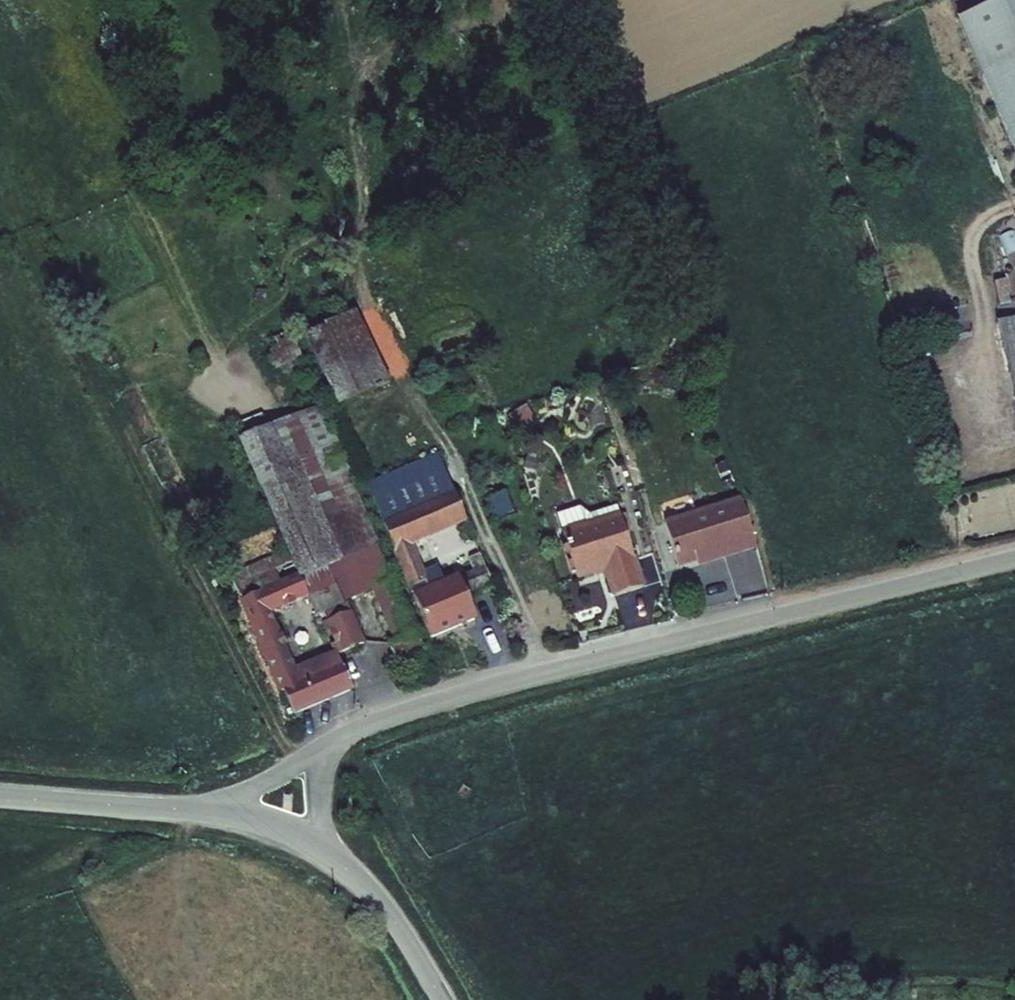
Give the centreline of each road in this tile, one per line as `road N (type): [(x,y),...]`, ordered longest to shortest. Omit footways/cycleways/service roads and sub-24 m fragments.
road 1 (unclassified): [(323,744),(488,688),(1014,558)]
road 2 (track): [(280,773),(192,566)]
road 3 (tertiary): [(219,813),(0,797)]
road 4 (tertiary): [(442,999),(392,917),(316,845)]
road 5 (unclassified): [(323,744),(219,813)]

